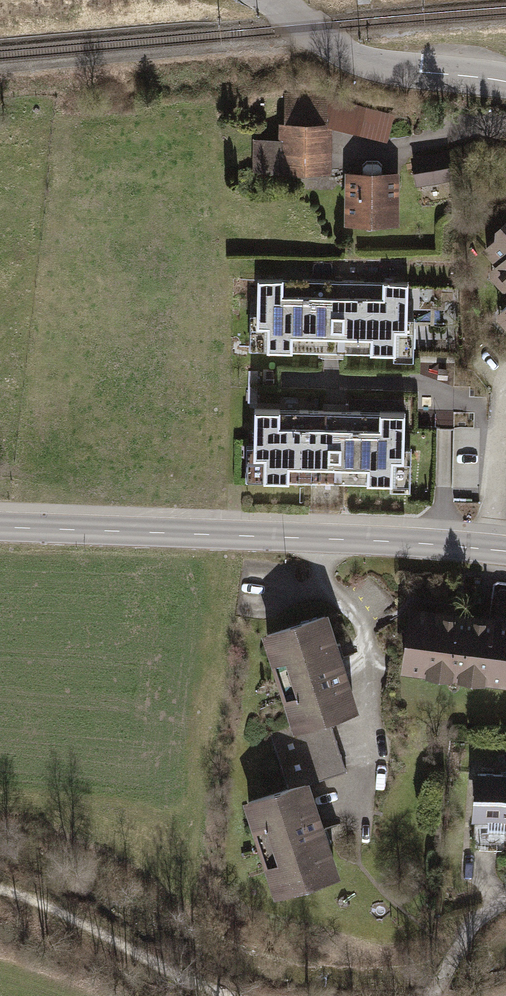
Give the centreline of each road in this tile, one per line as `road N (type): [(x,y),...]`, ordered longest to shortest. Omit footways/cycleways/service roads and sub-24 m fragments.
road 1 (tertiary): [(505,551),(0,527)]
road 2 (tertiary): [(274,0),(366,62),(505,82)]

